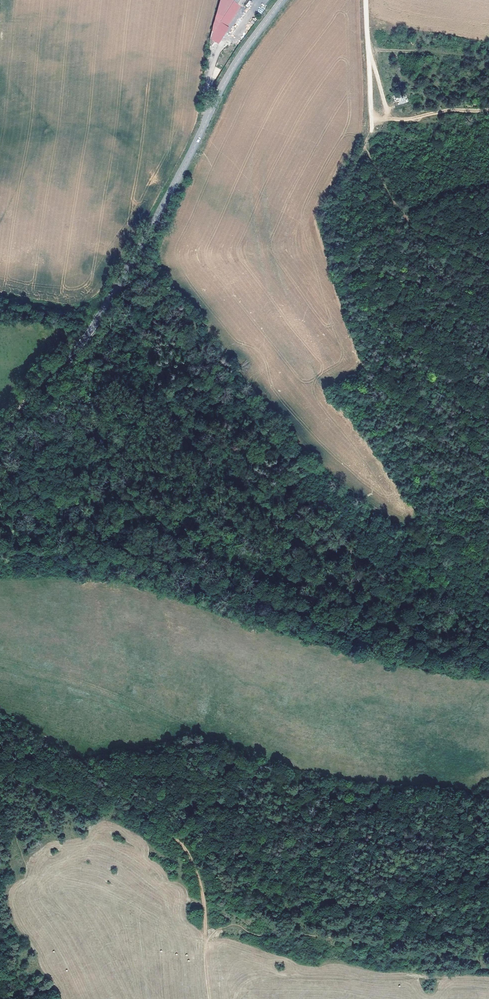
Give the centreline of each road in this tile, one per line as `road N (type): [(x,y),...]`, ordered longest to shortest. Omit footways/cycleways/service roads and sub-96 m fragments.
road 1 (tertiary): [(282,0),(234,67),(91,330),(0,434)]
road 2 (track): [(488,421),(441,385),(385,309),(361,261),(351,202),(372,128),(388,120),(488,109)]
road 3 (track): [(0,717),(91,768),(190,853),(204,899),(213,998)]
road 4 (track): [(366,0),(376,168),(415,228),(488,264)]

